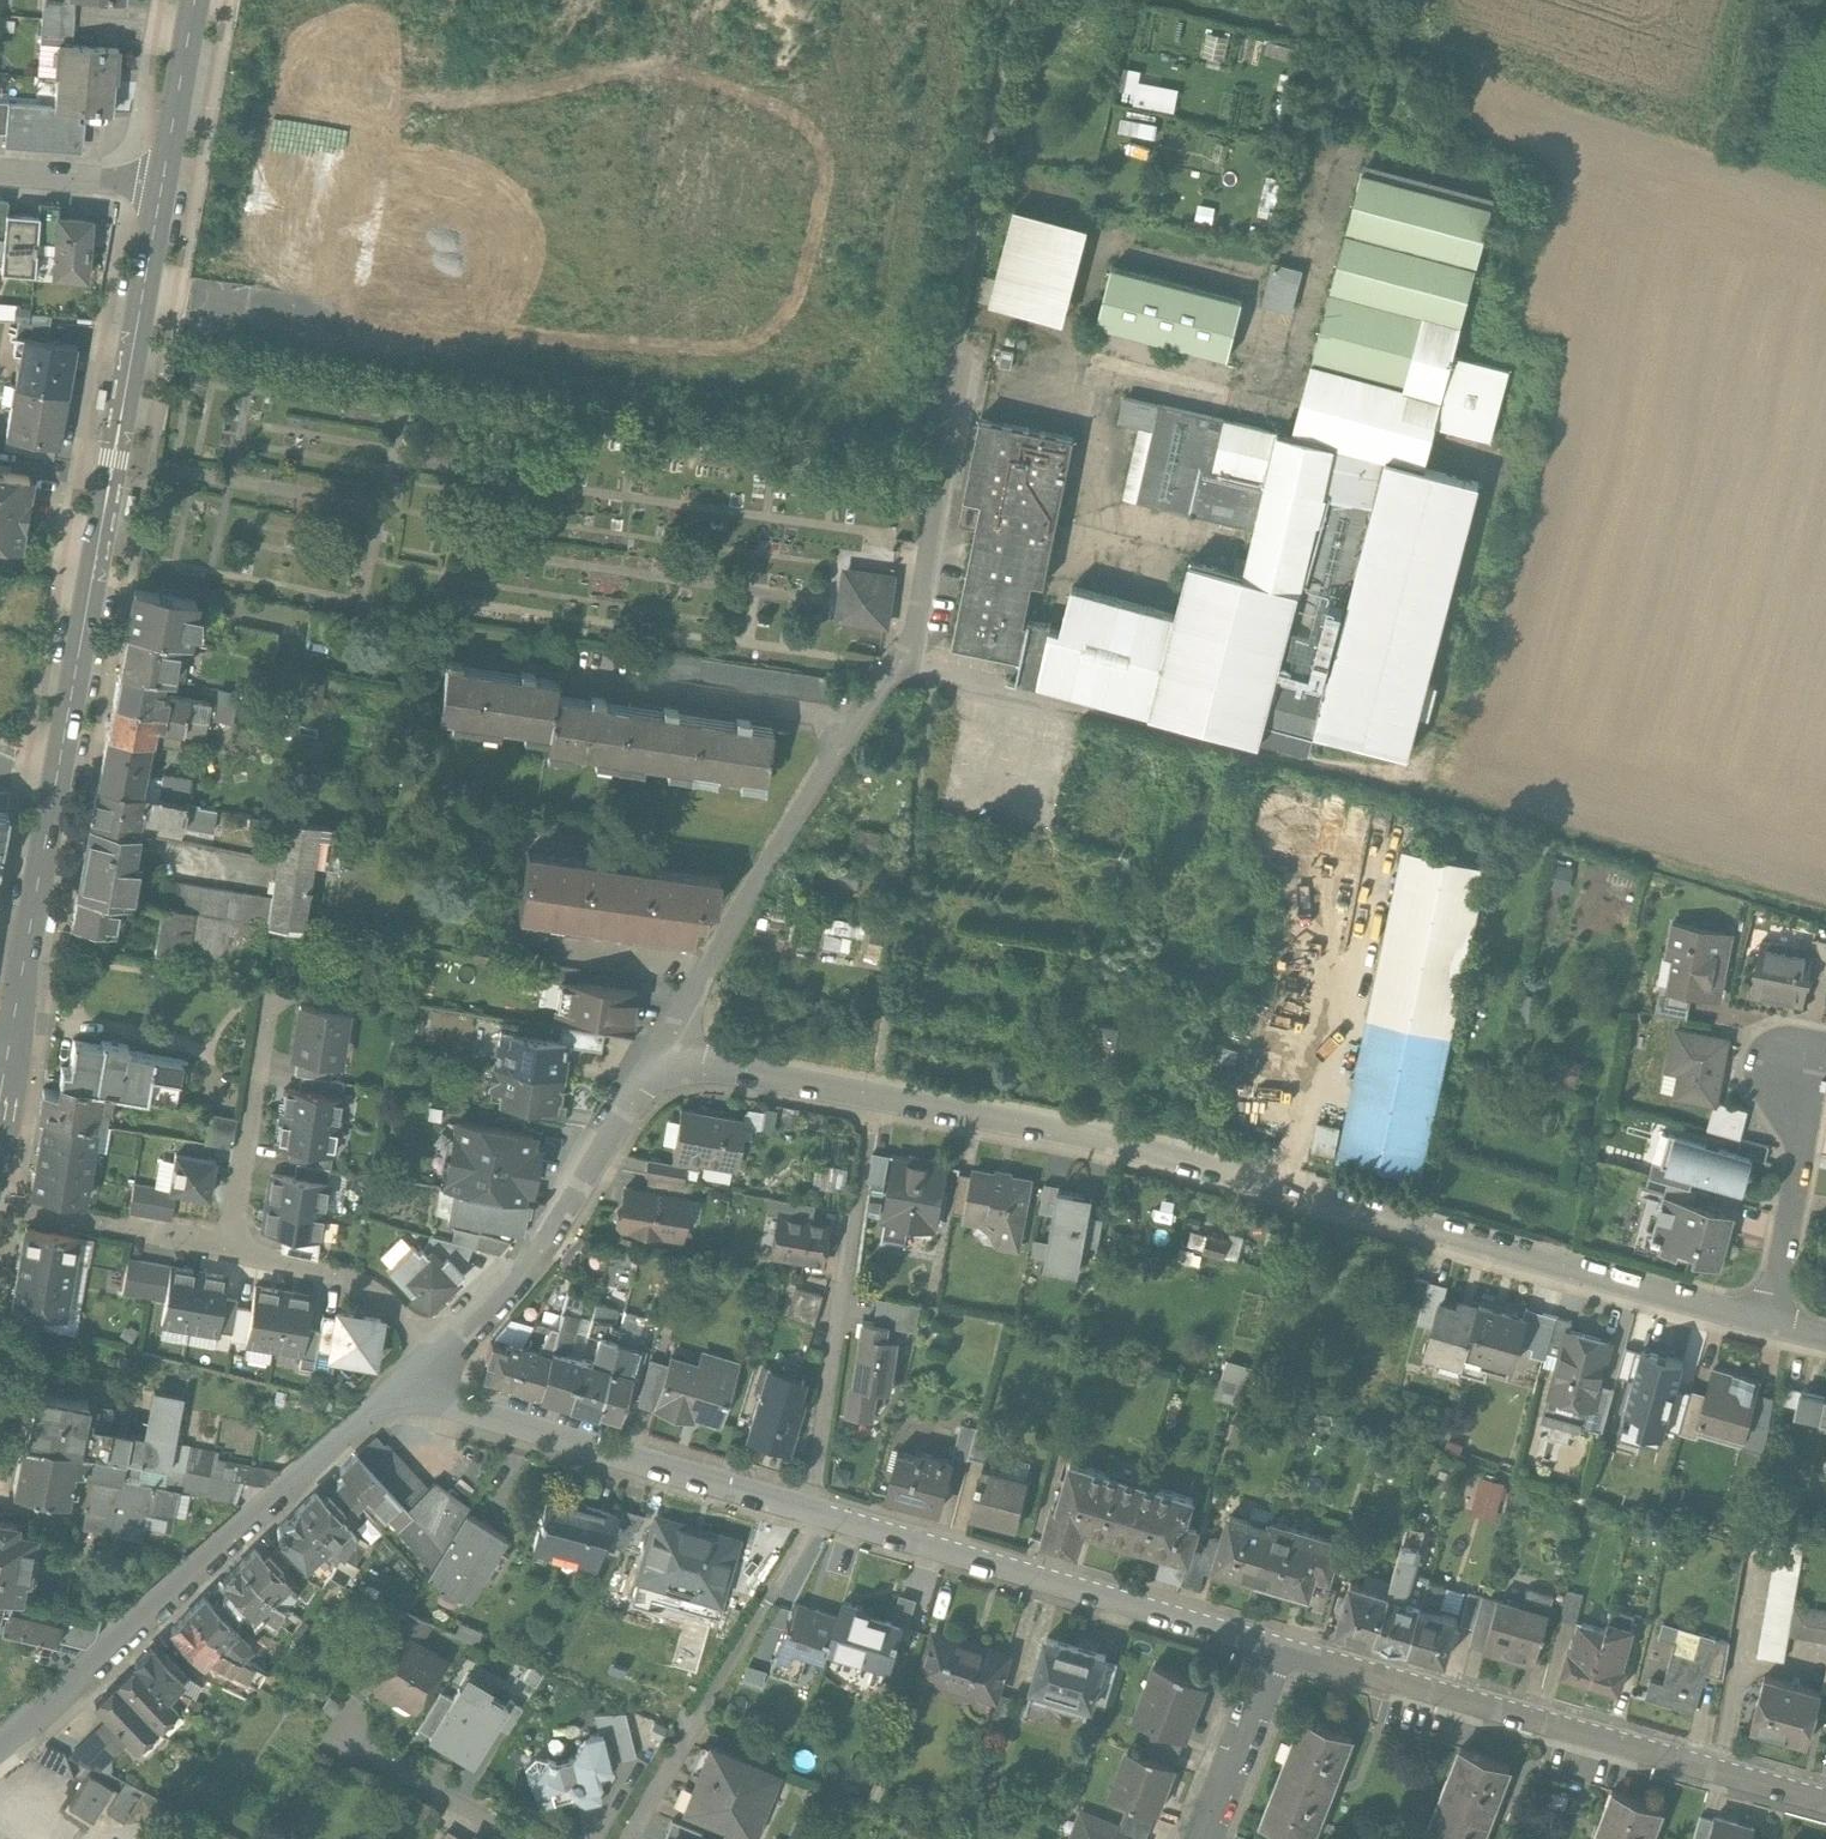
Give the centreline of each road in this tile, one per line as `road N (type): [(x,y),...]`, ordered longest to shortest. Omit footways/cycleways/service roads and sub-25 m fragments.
road 1 (residential): [(1769,1323),(1121,1145),(654,1059)]
road 2 (residential): [(654,1059),(852,729),(899,667),(1002,83)]
road 3 (residential): [(1280,1650),(809,1508),(447,1410),(405,1386)]
road 4 (tertiary): [(12,1053),(162,184)]
road 5 (residential): [(1825,1803),(1280,1650)]
road 6 (residential): [(0,1749),(405,1386)]
road 7 (track): [(1410,785),(1825,914)]
road 8 (residential): [(437,1354),(561,1230),(654,1059)]
road 9 (residential): [(628,1838),(794,1554)]
road 10 (residential): [(227,1248),(271,987)]
road 11 (residential): [(1769,1323),(1808,1138),(1791,1075)]
road 12 (residential): [(437,1354),(356,1285),(227,1248)]
road 13 (residential): [(1280,1650),(1207,1838)]
road 14 (residential): [(529,1838),(353,1740)]
road 15 (tertiary): [(162,184),(197,0)]
road 16 (residential): [(162,184),(0,171)]

